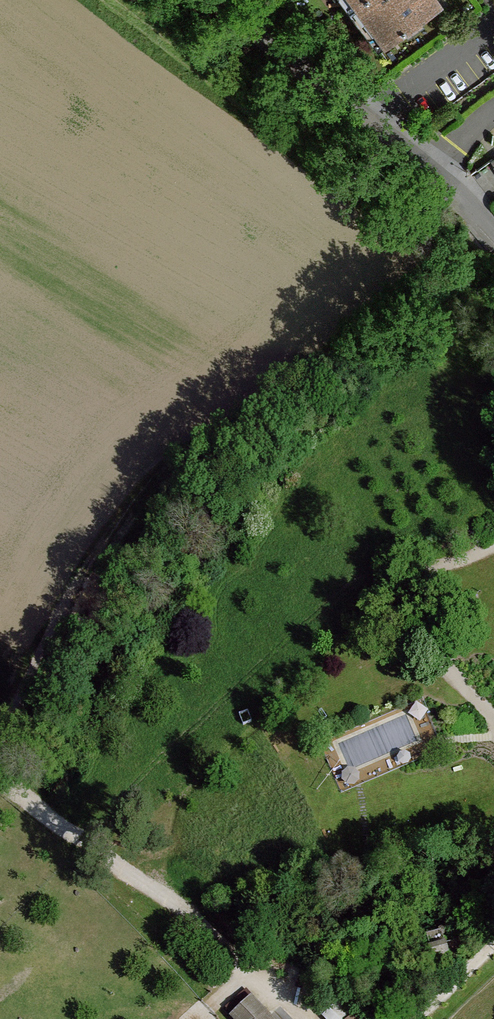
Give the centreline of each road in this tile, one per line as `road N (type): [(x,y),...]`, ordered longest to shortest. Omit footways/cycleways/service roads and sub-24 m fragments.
road 1 (track): [(0,723),(136,494),(189,443),(237,421)]
road 2 (track): [(289,1018),(194,919),(31,805),(0,773)]
road 3 (track): [(110,0),(415,227)]
road 4 (residential): [(493,233),(368,121),(211,0)]

